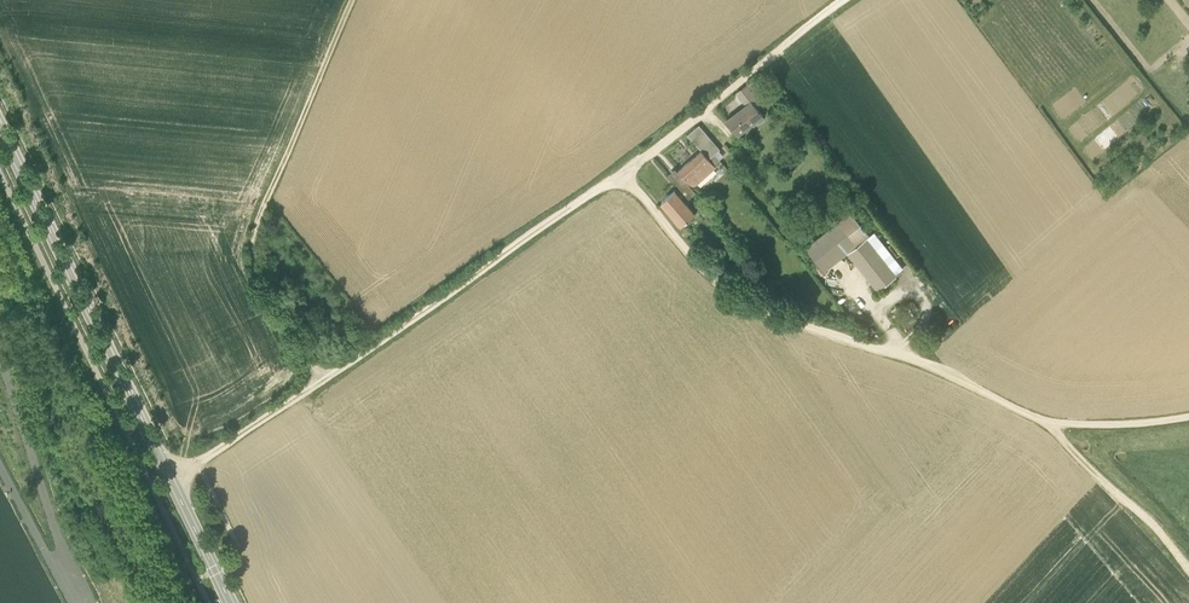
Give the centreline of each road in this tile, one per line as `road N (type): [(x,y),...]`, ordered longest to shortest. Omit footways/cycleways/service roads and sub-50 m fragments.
road 1 (track): [(623,171),(729,294),(917,361),(1052,425)]
road 2 (track): [(352,0),(252,235),(258,276),(322,380)]
road 3 (tertiary): [(171,478),(0,130)]
road 4 (track): [(322,380),(623,171)]
road 5 (track): [(623,171),(847,0)]
road 6 (track): [(1052,425),(1188,572)]
road 7 (track): [(197,464),(322,380)]
road 8 (tertiary): [(229,602),(171,478)]
road 9 (track): [(1052,425),(1188,417)]

